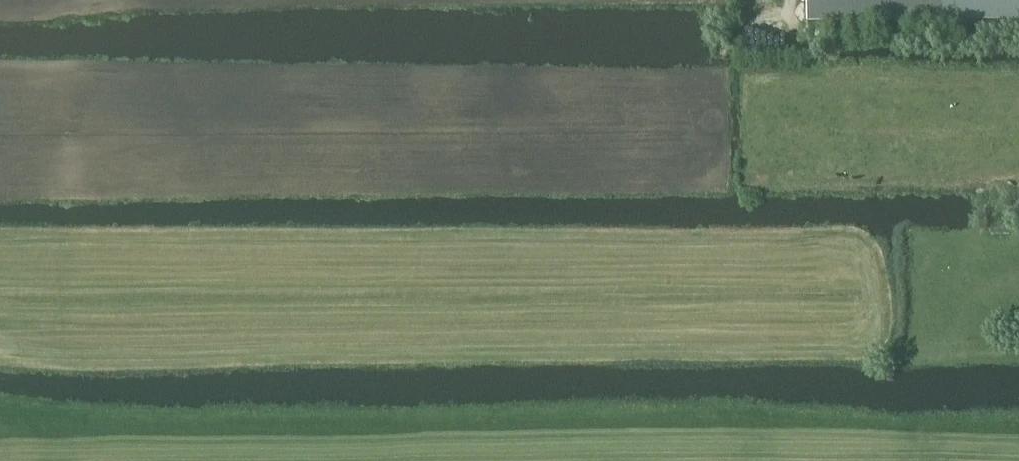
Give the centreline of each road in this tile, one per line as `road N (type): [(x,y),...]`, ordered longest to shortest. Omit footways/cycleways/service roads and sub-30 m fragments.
road 1 (track): [(0,346),(56,361),(818,346),(895,357),(1018,351)]

